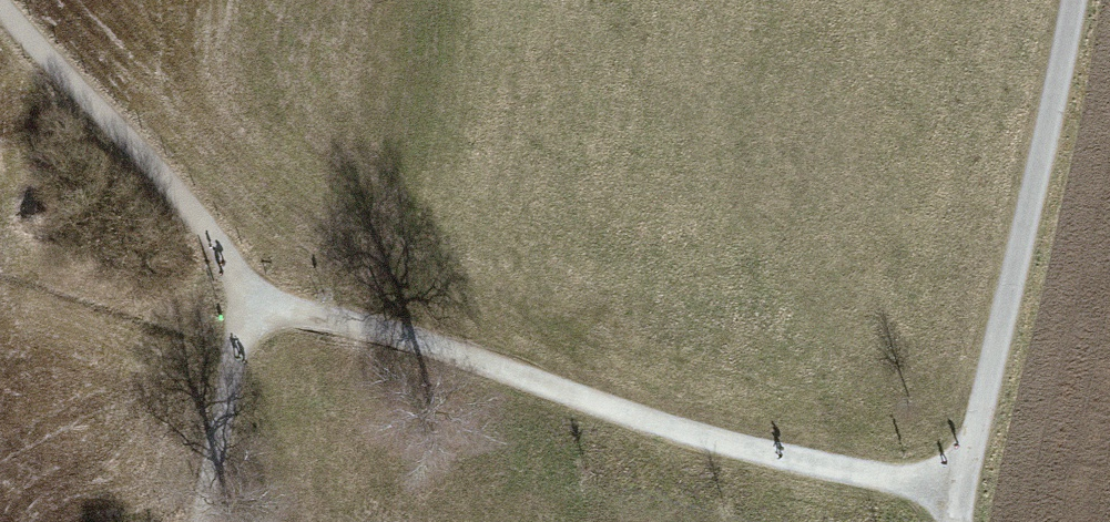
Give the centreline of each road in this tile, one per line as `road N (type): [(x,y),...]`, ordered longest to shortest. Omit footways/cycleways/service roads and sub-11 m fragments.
road 1 (track): [(962,501),(700,437),(426,340),(248,301)]
road 2 (track): [(1078,0),(962,501)]
road 3 (track): [(0,7),(215,239),(248,301)]
road 4 (track): [(248,301),(202,521)]

